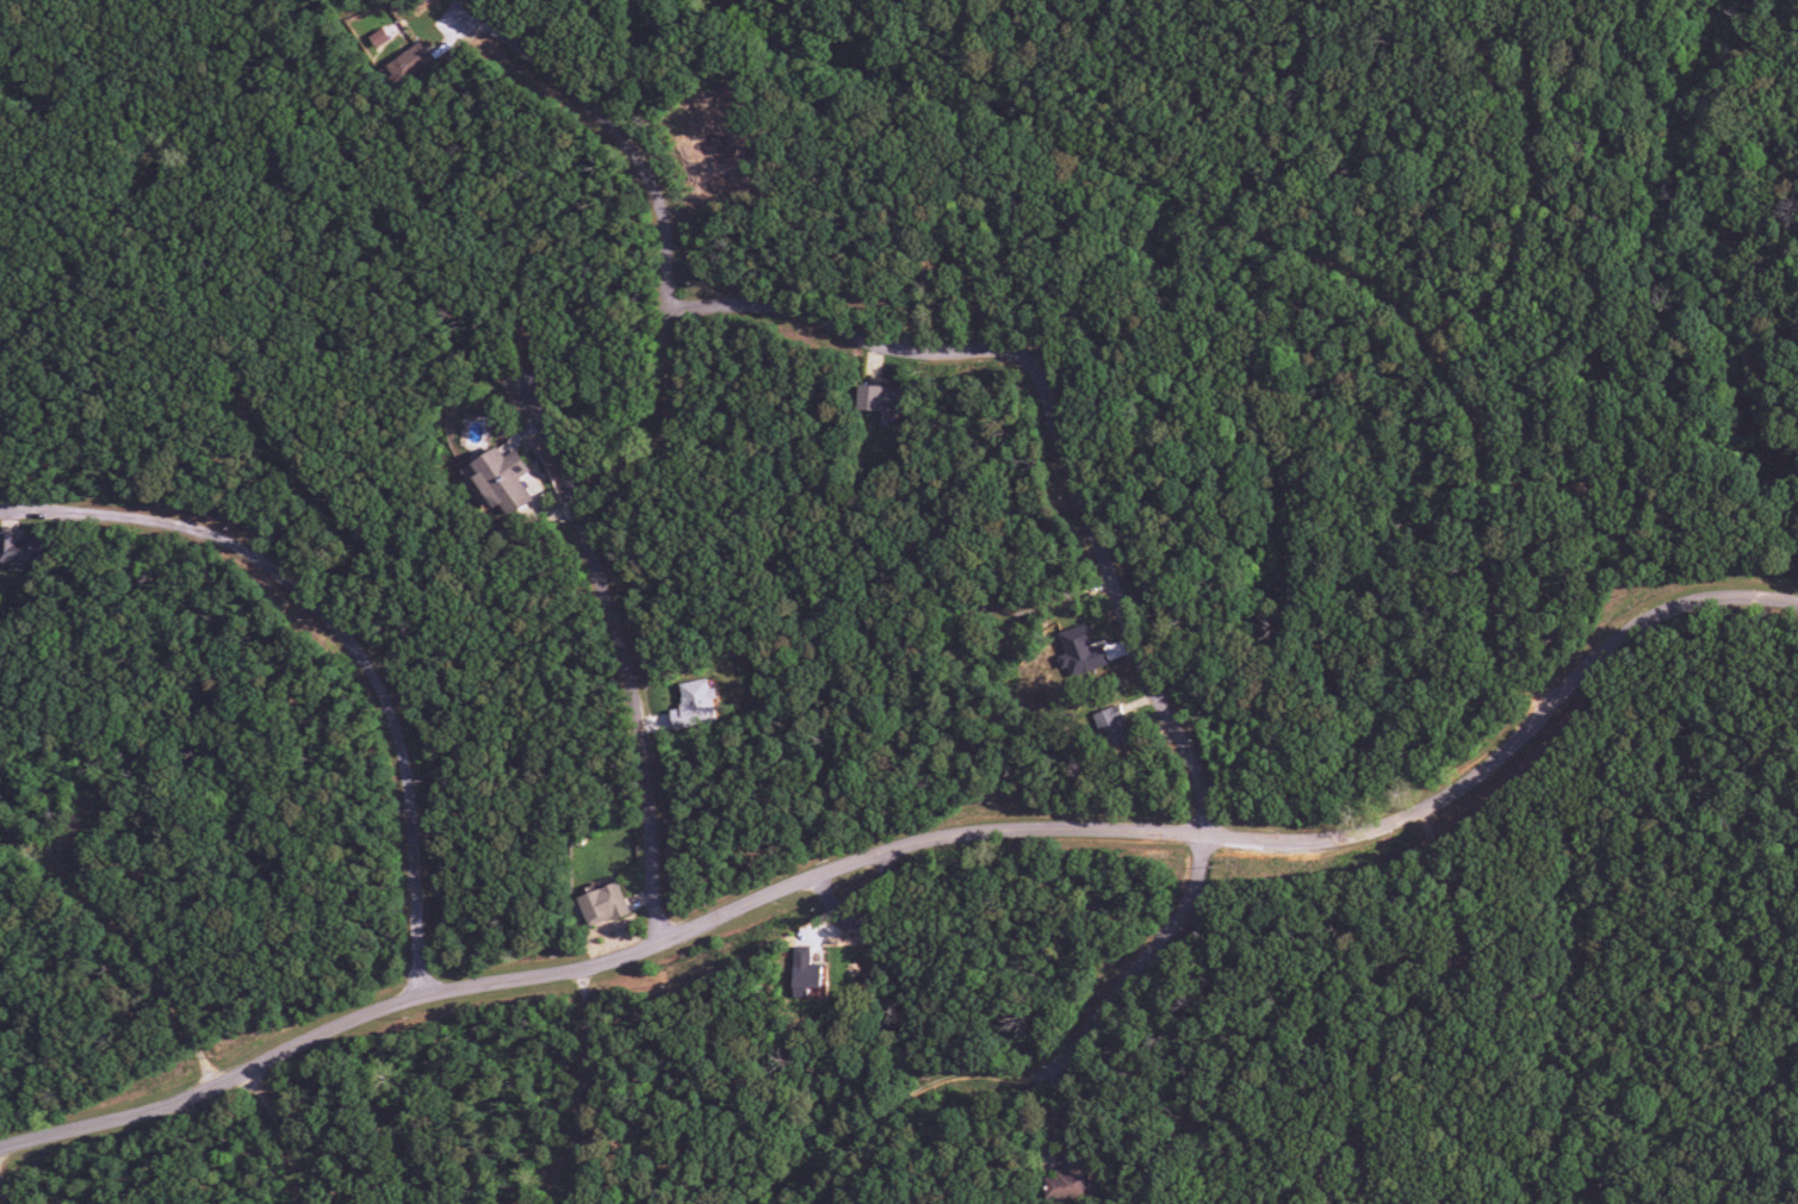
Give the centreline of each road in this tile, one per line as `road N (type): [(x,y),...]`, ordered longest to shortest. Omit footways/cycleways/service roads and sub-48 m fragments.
road 1 (residential): [(0,1152),(163,1113),(335,1031),(428,999),(587,973),(666,948),(813,881),(918,848),(1034,833),(1283,848),(1362,839),(1422,818),(1492,770),(1587,672),(1666,616),(1738,602),(1797,607)]
road 2 (residential): [(1551,715),(1518,681),(1506,653),(1494,466),(1478,416),(1436,343),(1391,291),(1214,222),(1034,124),(841,63),(714,0)]
road 3 (residential): [(1205,839),(1209,800),(1151,683),(1034,362),(1010,354),(889,350),(801,312),(671,312)]
road 4 (residential): [(428,999),(416,813),(403,744),(382,684),(324,609),(255,557),(186,532),(0,513)]
road 5 (residential): [(465,0),(599,107),(661,200),(671,241),(668,440),(632,466),(572,489)]
road 6 (residential): [(1205,839),(1203,881),(1178,927),(1055,1073),(1031,1082),(984,1076),(941,1086),(841,1148),(773,1203)]
road 7 (residential): [(666,948),(643,712),(607,585),(529,395)]
road 8 (residential): [(1344,1194),(1410,1016),(1470,955),(1472,924),(1422,818)]
road 9 (residential): [(221,1092),(159,973),(118,917),(0,822)]
road 10 (residential): [(1436,343),(1517,283),(1540,212),(1540,113),(1509,61)]
road 11 (residential): [(0,359),(21,349),(168,168)]
road 12 (residential): [(324,609),(345,515),(247,396)]
road 13 (residential): [(587,973),(593,1049),(577,1168)]
road 14 (residential): [(1494,466),(1575,468),(1629,491)]
road 15 (residential): [(304,1203),(297,1159),(254,1075)]
road 16 (residential): [(0,359),(0,482)]

